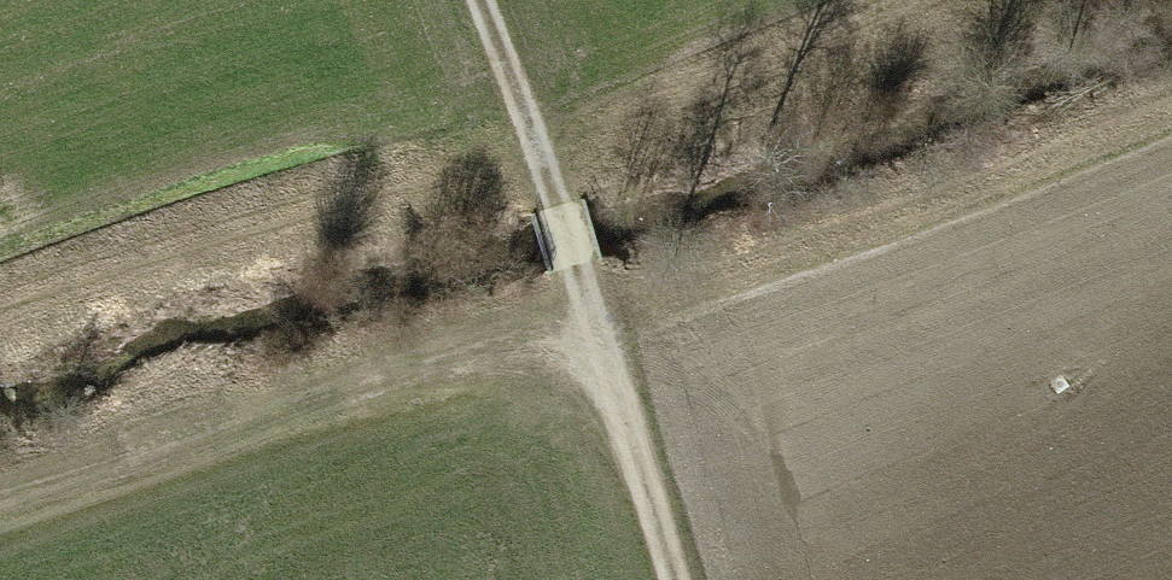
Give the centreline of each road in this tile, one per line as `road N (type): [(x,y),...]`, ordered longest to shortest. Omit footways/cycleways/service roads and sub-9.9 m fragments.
road 1 (track): [(590,293),(101,448),(0,497)]
road 2 (track): [(1171,103),(590,293)]
road 3 (track): [(590,293),(482,0)]
road 4 (track): [(673,579),(590,293)]
road 5 (track): [(789,0),(531,117)]

